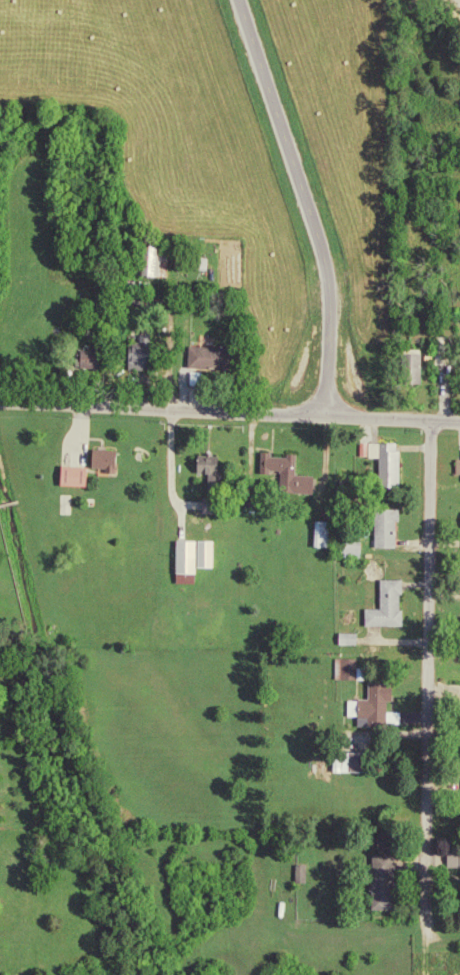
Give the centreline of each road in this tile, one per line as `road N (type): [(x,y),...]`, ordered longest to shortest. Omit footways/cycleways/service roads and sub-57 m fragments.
road 1 (residential): [(428,421),(422,928)]
road 2 (residential): [(0,401),(459,422)]

